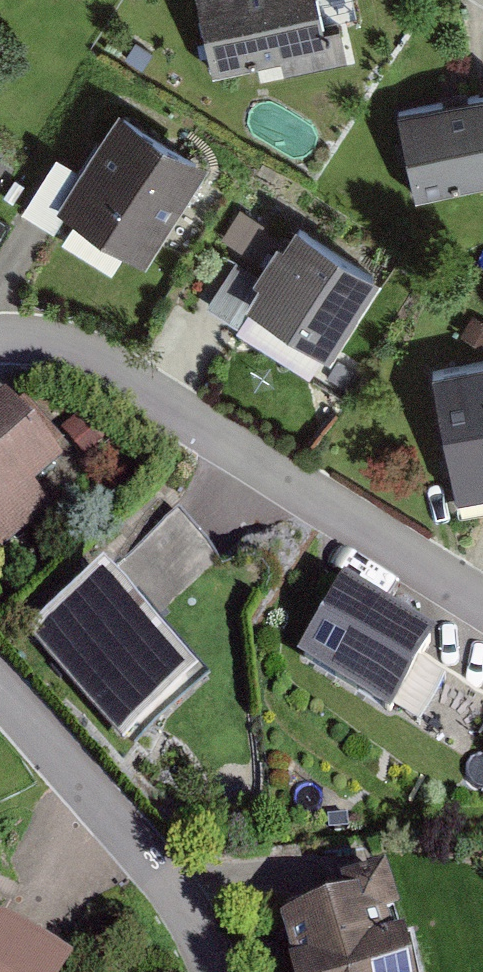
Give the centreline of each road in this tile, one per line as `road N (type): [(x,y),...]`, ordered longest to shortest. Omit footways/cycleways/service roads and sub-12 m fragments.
road 1 (residential): [(482,609),(66,352),(0,346)]
road 2 (residential): [(0,691),(149,865),(205,971)]

